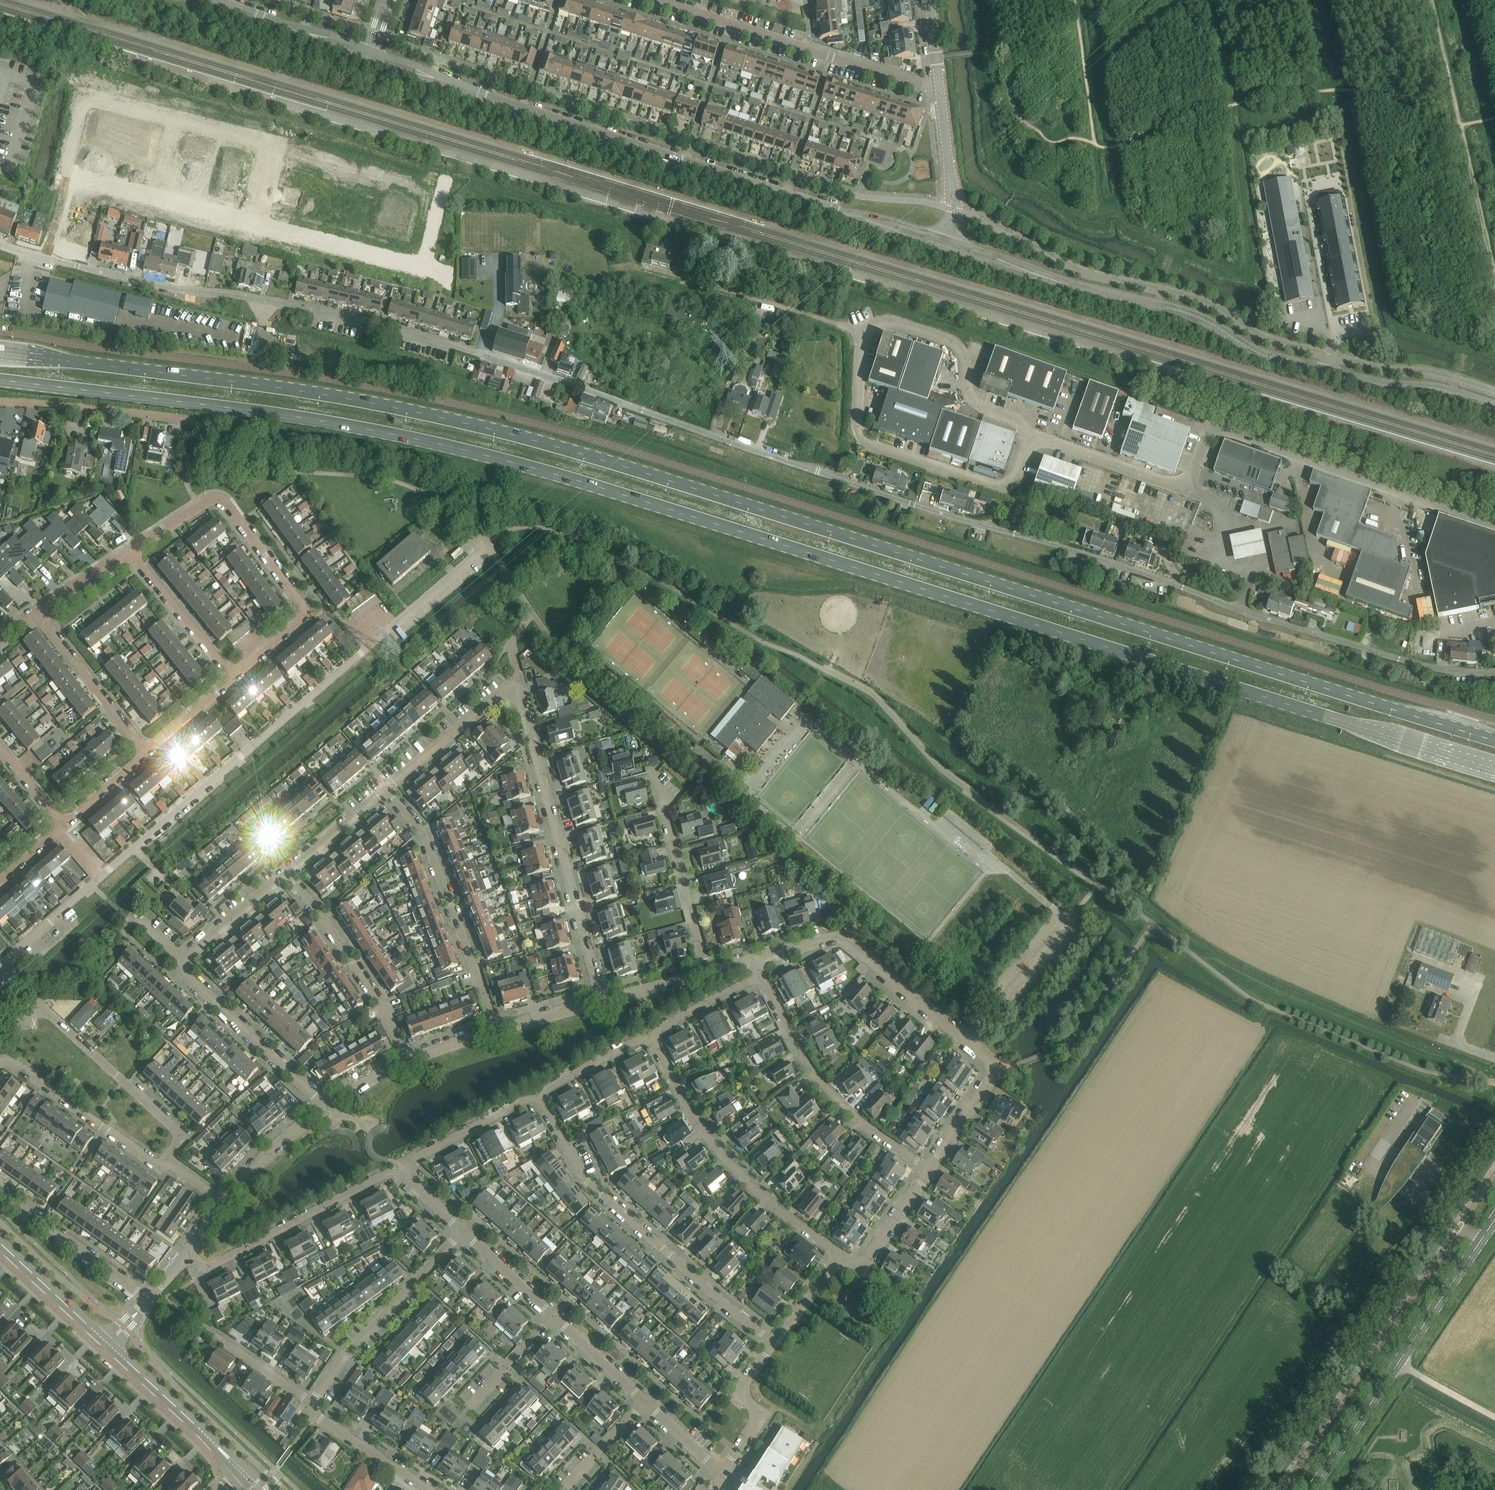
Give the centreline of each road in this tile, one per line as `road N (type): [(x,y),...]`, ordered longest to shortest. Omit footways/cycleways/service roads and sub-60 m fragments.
road 1 (unclassified): [(1494,674),(1398,660),(1264,618),(405,333),(288,304),(145,284),(0,244)]
road 2 (primary): [(1494,740),(528,437),(351,398),(0,352)]
road 3 (primary): [(0,380),(346,426),(519,464),(1494,766)]
road 4 (tertiary): [(951,249),(368,54)]
road 5 (tertiary): [(1494,407),(1434,387),(1362,380),(1283,360),(1198,317),(951,249)]
road 6 (unclassified): [(1494,525),(1230,432),(1214,429),(1183,488),(1036,437)]
road 7 (residential): [(100,878),(488,545)]
road 8 (unclassified): [(1036,437),(974,403),(965,357),(954,344),(884,321),(866,334),(858,428),(864,441),(996,486),(1020,476)]
road 9 (residential): [(773,1342),(580,1176),(538,1098)]
road 10 (tertiary): [(1312,1489),(1494,1217)]
road 11 (residential): [(602,1002),(514,689)]
road 12 (residential): [(940,93),(658,0)]
road 13 (residential): [(842,1257),(739,1176),(700,1129),(651,1039)]
road 14 (residential): [(754,962),(840,938),(994,1068)]
road 15 (residential): [(166,1162),(181,1138),(46,1011),(15,1014),(0,998)]
road 16 (residential): [(496,1030),(424,836),(388,791)]
road 17 (residential): [(232,680),(304,620),(305,610),(226,502),(201,506)]
road 18 (residential): [(929,1169),(857,1123),(814,1080),(760,977)]
road 19 (residential): [(186,1256),(206,1269),(399,1168)]
road 20 (residential): [(312,1403),(462,1232)]
road 21 (residential): [(407,1061),(380,1004),(287,873)]
road 22 (residential): [(324,1106),(185,976),(184,959)]
road 23 (residential): [(0,1061),(162,1168),(166,1162)]
road 24 (residential): [(194,422),(0,405)]
road 25 (tertiary): [(239,1469),(107,1343)]
road 26 (residential): [(147,754),(37,609)]
road 27 (residential): [(704,972),(662,795)]
road 28 (residential): [(148,1299),(0,1195)]
road 29 (tertiary): [(368,54),(213,0)]
road 30 (residential): [(388,791),(502,691),(514,689)]
road 31 (residential): [(232,680),(131,552)]
road 32 (unclassified): [(951,249),(955,211),(940,93)]
road 33 (residential): [(399,1168),(538,1098)]
road 34 (residential): [(721,1476),(755,1420),(746,1380),(773,1342)]
road 35 (tertiary): [(107,1343),(0,1242)]
road 36 (residential): [(425,1489),(314,1415),(312,1403)]
road 37 (residential): [(842,1257),(864,1269),(929,1169)]
road 38 (residential): [(223,1202),(324,1106)]
road 39 (residential): [(184,959),(287,873)]
road 40 (residential): [(0,964),(100,878)]
road 41 (residential): [(287,873),(388,791)]
road 42 (residential): [(538,1098),(651,1039)]
road 43 (residential): [(554,1318),(462,1232)]
road 44 (residential): [(651,1039),(760,977)]
road 45 (residential): [(645,1403),(554,1318)]
road 46 (residential): [(929,1169),(994,1068)]

